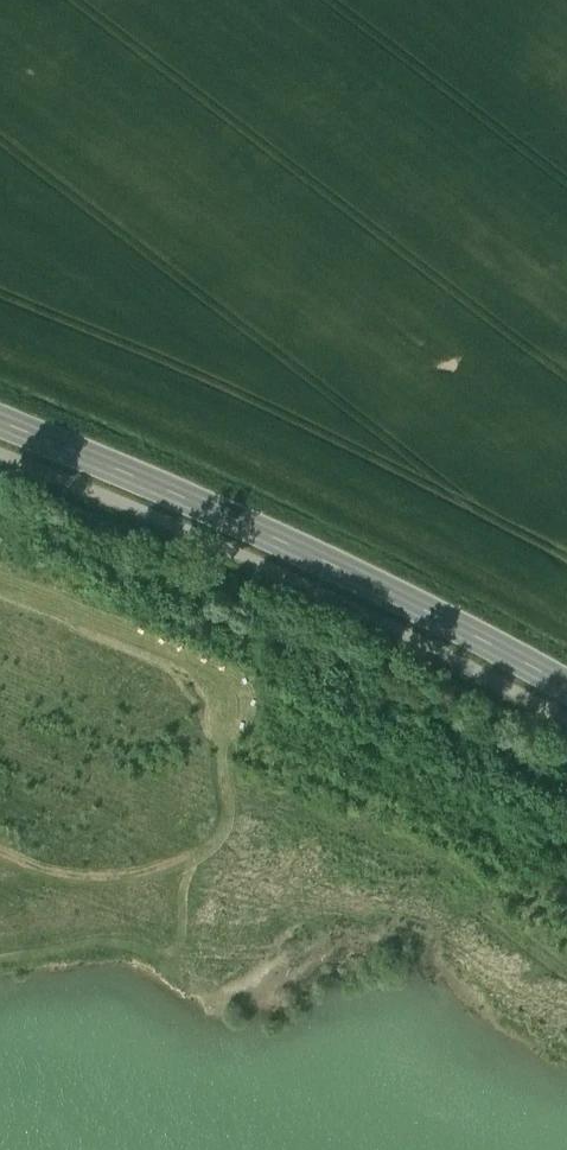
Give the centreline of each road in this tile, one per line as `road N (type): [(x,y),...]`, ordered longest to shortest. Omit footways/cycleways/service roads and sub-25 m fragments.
road 1 (secondary): [(566,685),(321,559),(0,421)]

